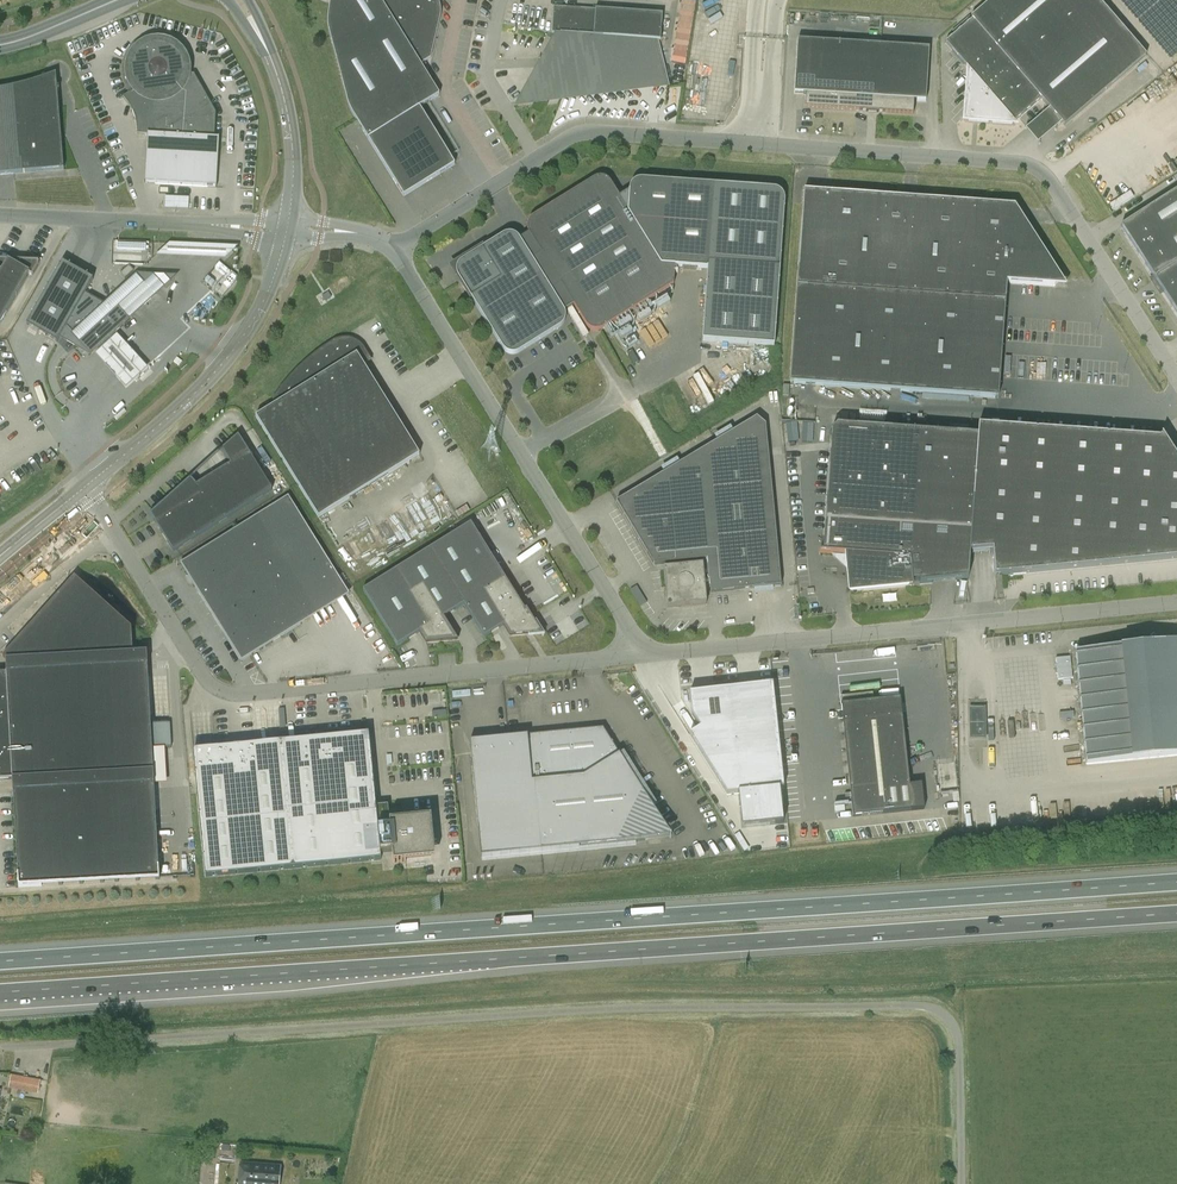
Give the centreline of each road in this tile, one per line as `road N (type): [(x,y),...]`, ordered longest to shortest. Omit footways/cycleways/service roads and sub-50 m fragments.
road 1 (motorway): [(0,993),(1176,913)]
road 2 (motorway): [(1176,883),(0,959)]
road 3 (unclassified): [(0,1049),(943,1003),(960,1032),(965,1183)]
road 4 (unclassified): [(1176,379),(1046,174),(1029,167),(585,132),(394,248)]
road 5 (unclassified): [(634,656),(223,692),(199,668),(90,486)]
road 6 (unclassified): [(634,656),(1176,604)]
road 7 (unclassified): [(394,248),(624,619),(634,656)]
road 8 (tertiary): [(90,486),(212,377),(257,314),(283,246)]
road 9 (tertiary): [(289,216),(294,178),(279,71),(240,0)]
road 10 (unclassified): [(192,225),(0,215)]
road 11 (secondary): [(0,47),(121,0)]

